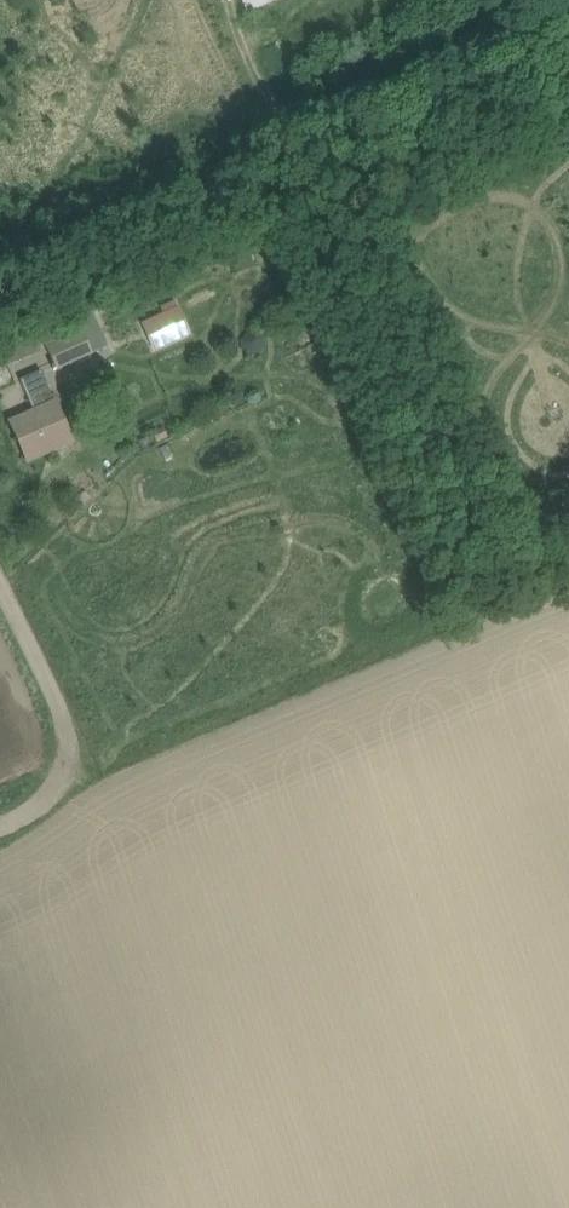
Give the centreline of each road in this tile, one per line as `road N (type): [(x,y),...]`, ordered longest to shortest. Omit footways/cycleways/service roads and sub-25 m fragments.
road 1 (track): [(0,827),(50,792),(69,762),(68,734),(0,587)]

